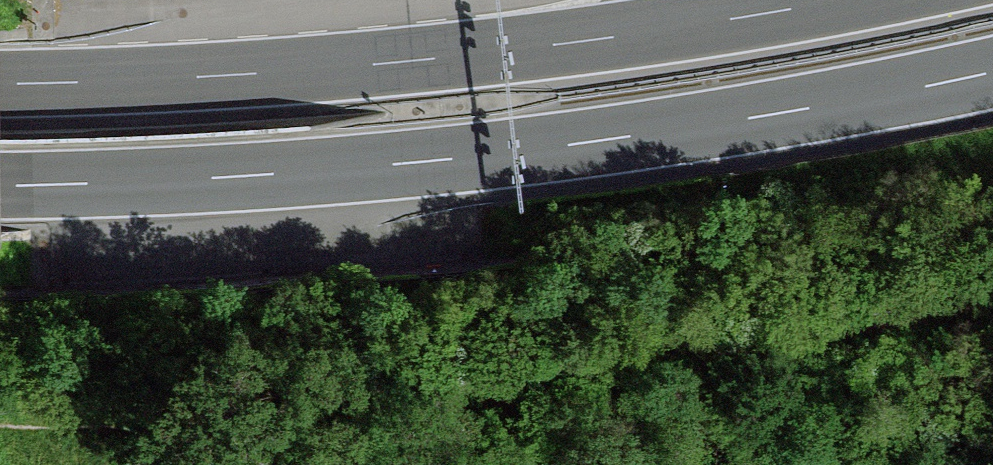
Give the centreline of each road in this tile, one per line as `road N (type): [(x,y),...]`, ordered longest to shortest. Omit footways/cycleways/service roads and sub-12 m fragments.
road 1 (motorway): [(0,187),(425,163),(787,113),(992,73)]
road 2 (motorway): [(824,0),(413,59),(0,82)]

